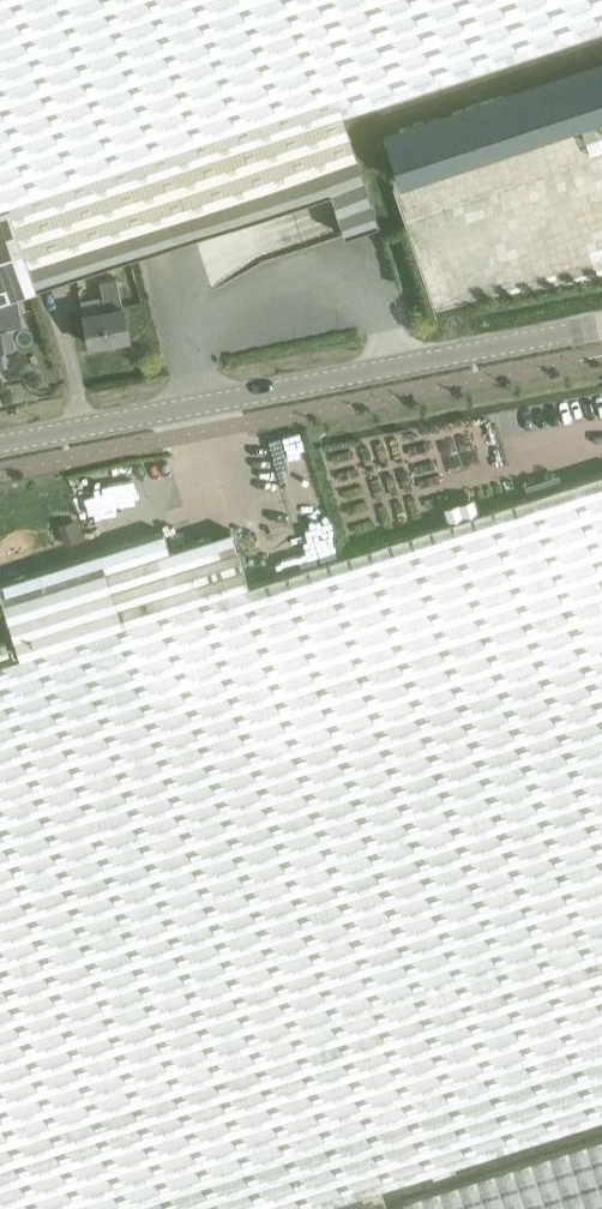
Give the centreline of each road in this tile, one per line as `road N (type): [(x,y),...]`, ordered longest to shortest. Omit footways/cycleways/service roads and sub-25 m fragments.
road 1 (tertiary): [(0,443),(601,324)]

